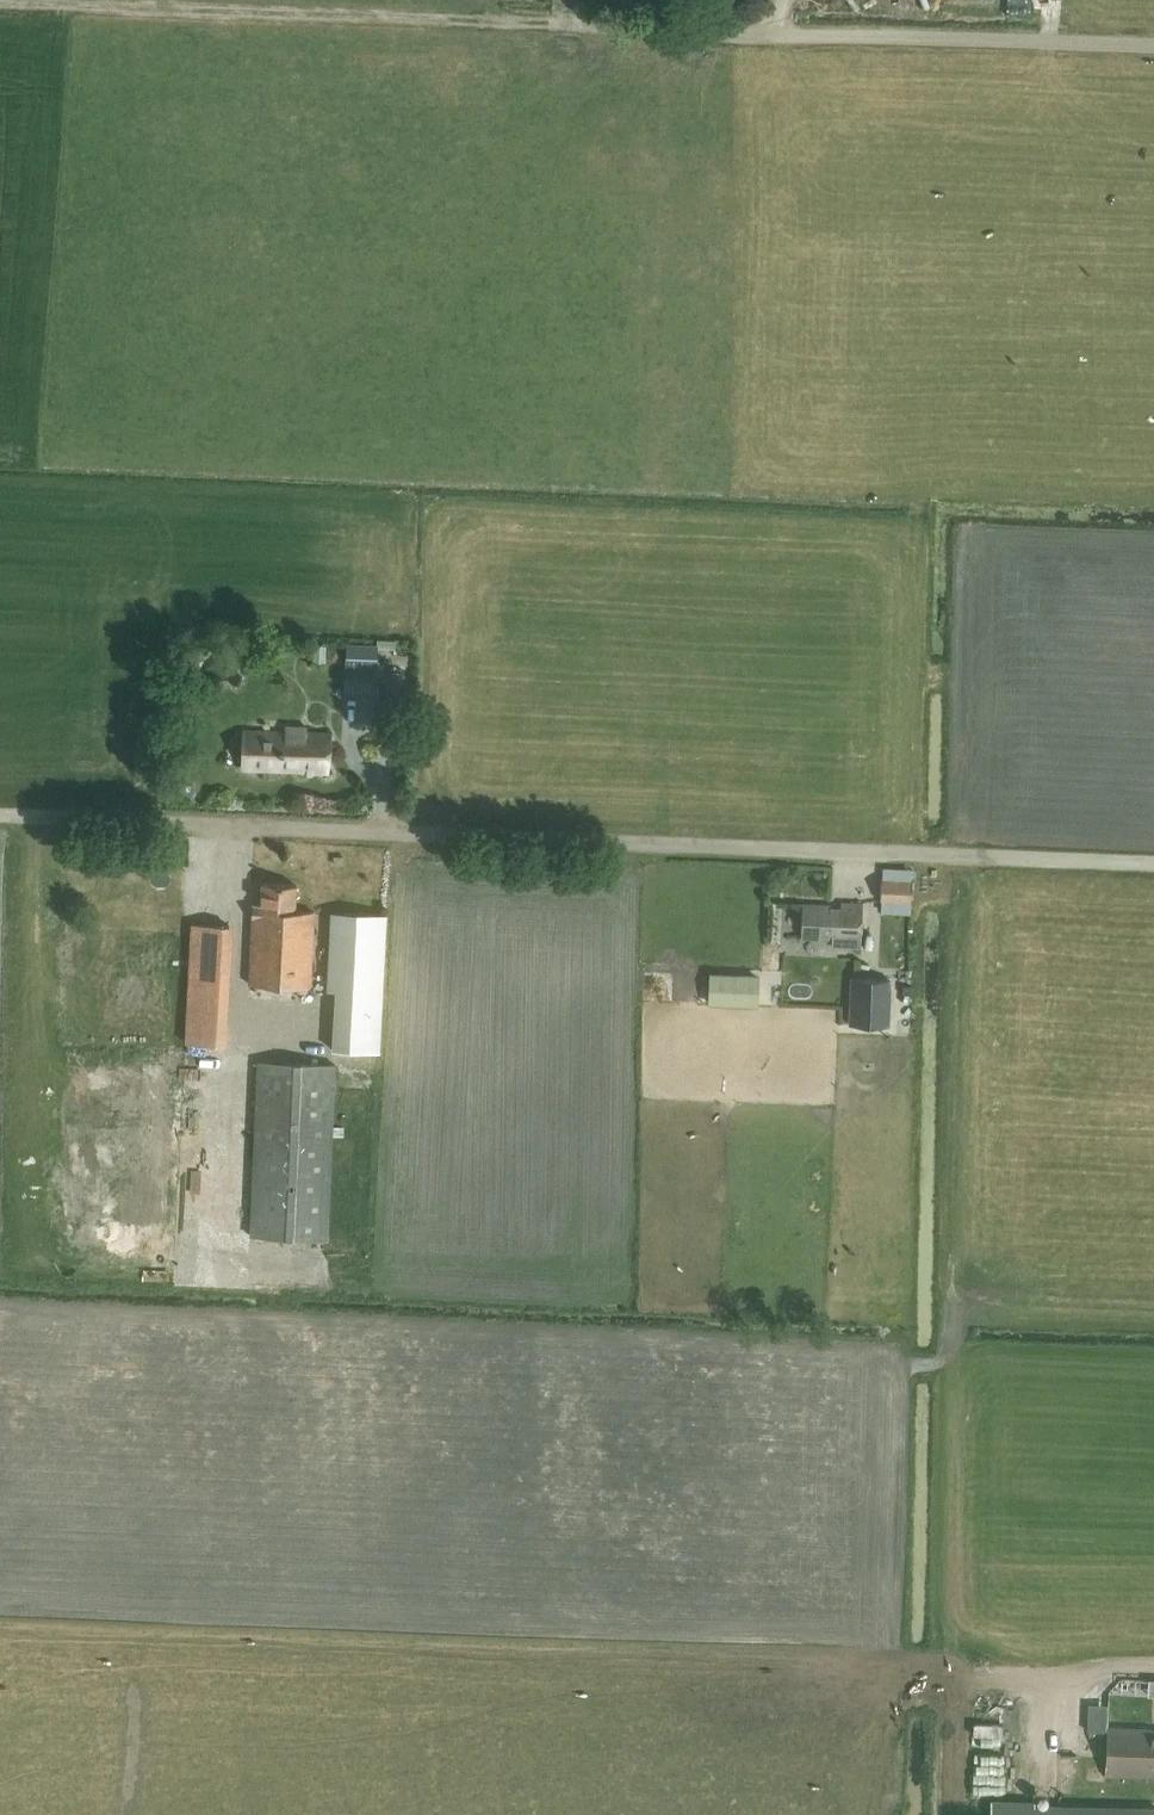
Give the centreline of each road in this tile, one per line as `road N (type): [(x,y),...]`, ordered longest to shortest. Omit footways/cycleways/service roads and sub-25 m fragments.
road 1 (track): [(1153,859),(0,814)]
road 2 (track): [(1153,46),(574,25)]
road 3 (track): [(0,1),(574,25)]

